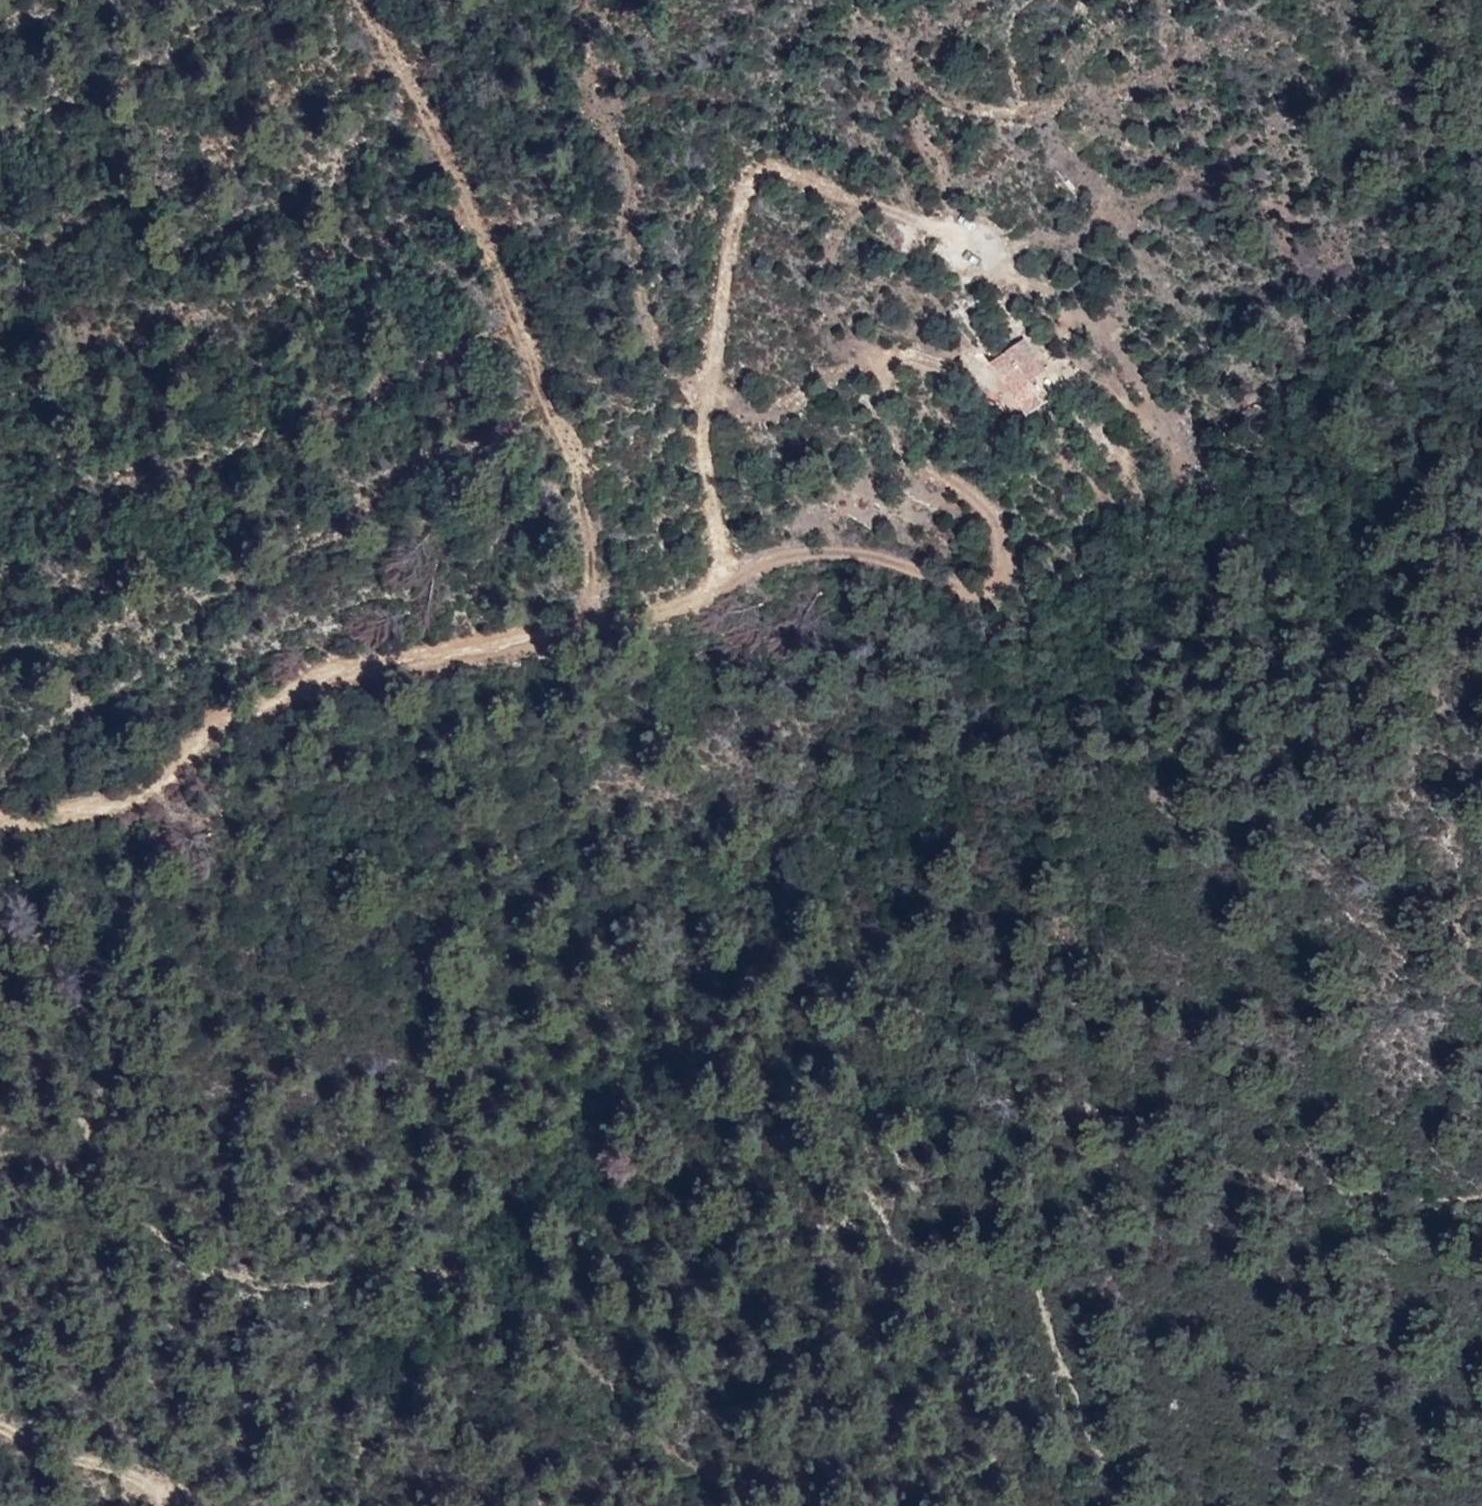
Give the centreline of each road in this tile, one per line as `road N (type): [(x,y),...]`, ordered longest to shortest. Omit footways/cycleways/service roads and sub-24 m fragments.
road 1 (track): [(0,804),(51,821),(199,752),(327,680),(592,620),(692,607),(790,555),(908,556),(981,595),(1006,554),(984,490),(926,464)]
road 2 (track): [(0,1427),(127,1469),(165,1505)]

